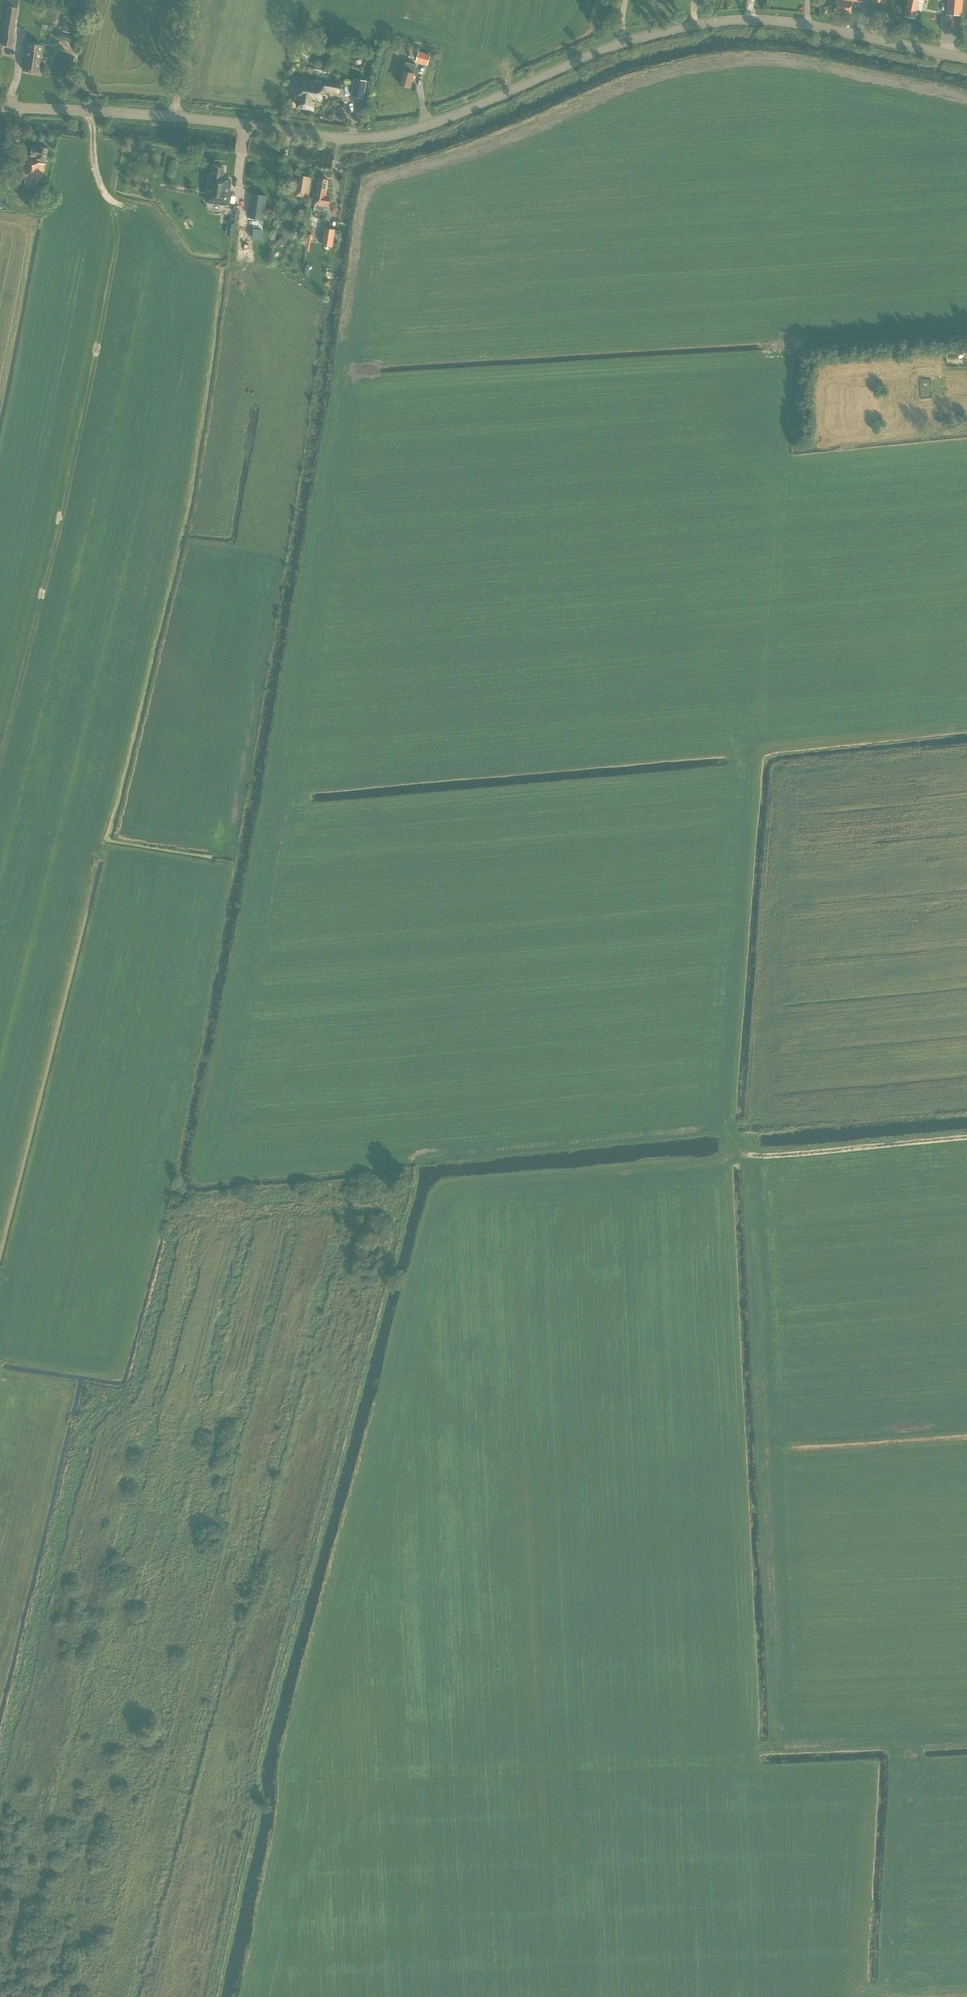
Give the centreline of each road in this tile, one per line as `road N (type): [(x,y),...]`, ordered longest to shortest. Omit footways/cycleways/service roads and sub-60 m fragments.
road 1 (unclassified): [(0,107),(384,138),(617,47),(706,22),(793,23),(966,58)]

